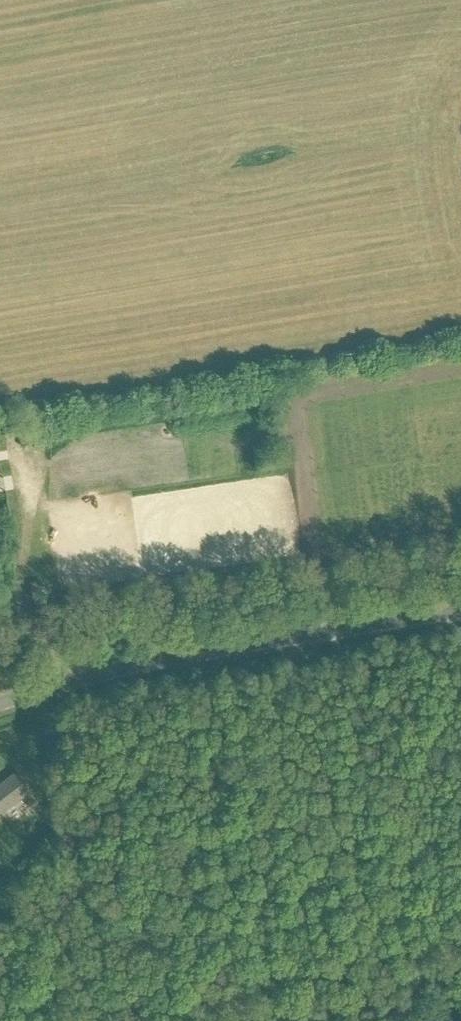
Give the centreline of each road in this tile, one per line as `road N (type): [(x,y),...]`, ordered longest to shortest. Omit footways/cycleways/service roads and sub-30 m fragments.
road 1 (unclassified): [(0,699),(460,606)]

